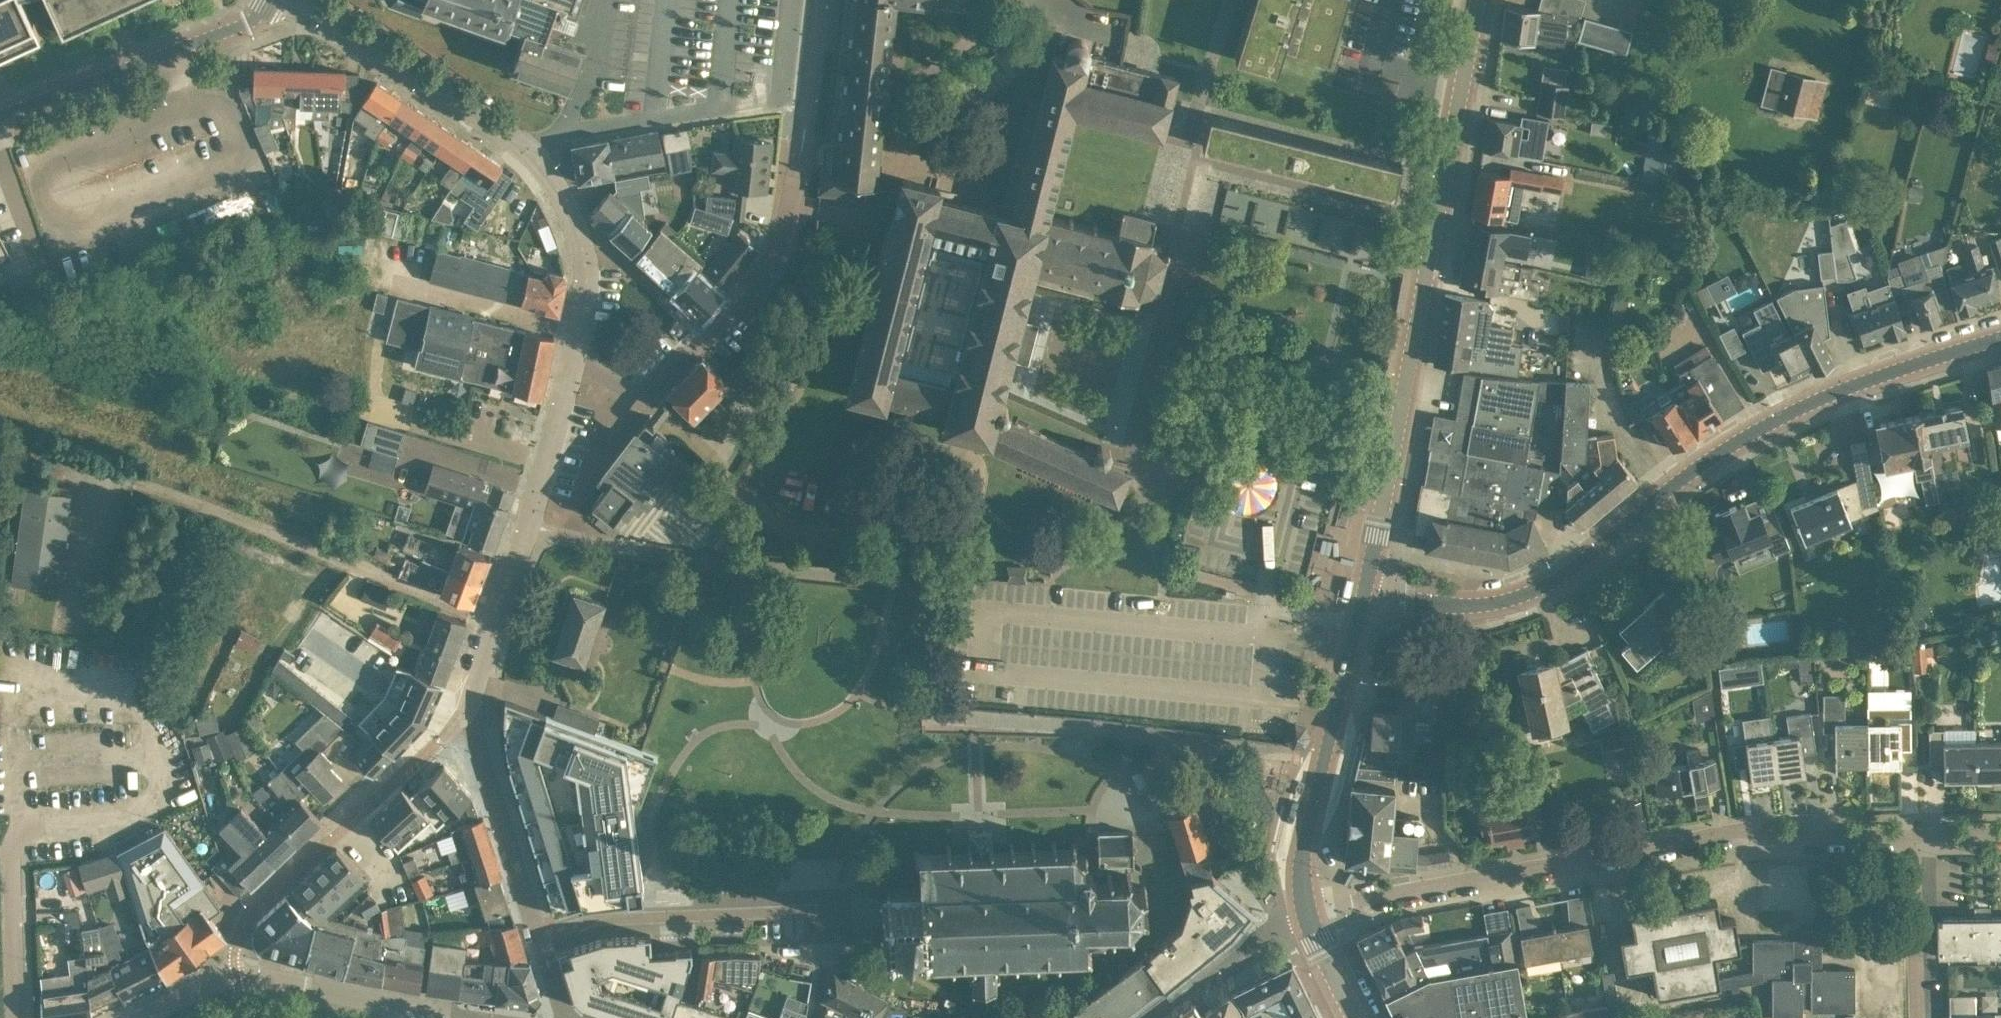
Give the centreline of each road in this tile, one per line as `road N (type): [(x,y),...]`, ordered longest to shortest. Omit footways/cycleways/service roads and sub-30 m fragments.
road 1 (tertiary): [(1365,589),(1483,605),(1535,590),(1673,485),(1810,402),(2000,338)]
road 2 (residential): [(1308,920),(1353,901),(1737,829),(1767,838),(1912,836)]
road 3 (tertiary): [(1365,589),(1477,0)]
road 4 (residential): [(575,357),(634,397),(645,395),(774,256),(803,140)]
road 5 (residential): [(467,711),(255,907),(234,953),(237,976)]
road 6 (tertiary): [(1308,920),(1302,855),(1365,589)]
road 7 (residential): [(835,907),(592,917),(541,937)]
road 8 (tertiary): [(0,115),(248,22),(266,0)]
road 9 (residential): [(530,148),(300,0)]
road 10 (residential): [(467,711),(545,462)]
road 11 (residential): [(541,937),(467,711)]
road 12 (residential): [(557,132),(781,97)]
road 13 (residential): [(575,357),(588,300),(580,245),(563,196),(530,148)]
road 14 (residential): [(16,1017),(13,851),(23,829)]
road 15 (residential): [(425,1004),(237,976)]
road 16 (residential): [(545,462),(366,404)]
road 17 (residential): [(1912,836),(1919,1017)]
road 18 (residential): [(608,0),(574,109),(557,132)]

